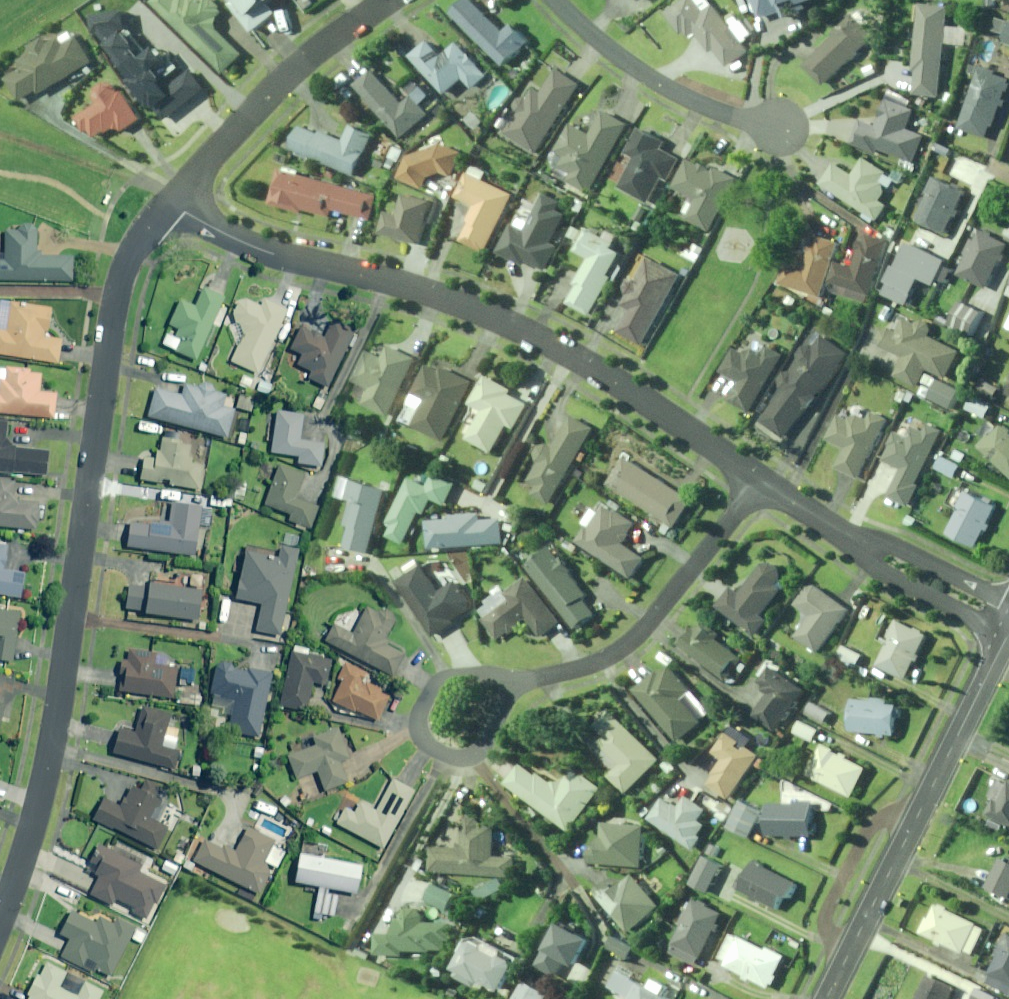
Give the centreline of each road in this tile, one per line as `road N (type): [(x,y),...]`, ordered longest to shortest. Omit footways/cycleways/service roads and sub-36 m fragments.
road 1 (residential): [(0,927),(51,757),(122,285),(169,204)]
road 2 (residential): [(761,478),(547,341),(398,282),(241,243),(169,204)]
road 3 (residential): [(821,998),(1008,630)]
road 4 (residential): [(515,682),(618,652),(761,478)]
road 5 (residential): [(169,204),(321,45),(388,0)]
road 6 (residential): [(1008,620),(889,561),(761,478)]
road 7 (residential): [(553,0),(602,48),(654,80),(694,102),(779,129)]
road 8 (residential): [(515,682),(485,748),(443,754),(419,734),(418,716),(437,682),(492,675)]

